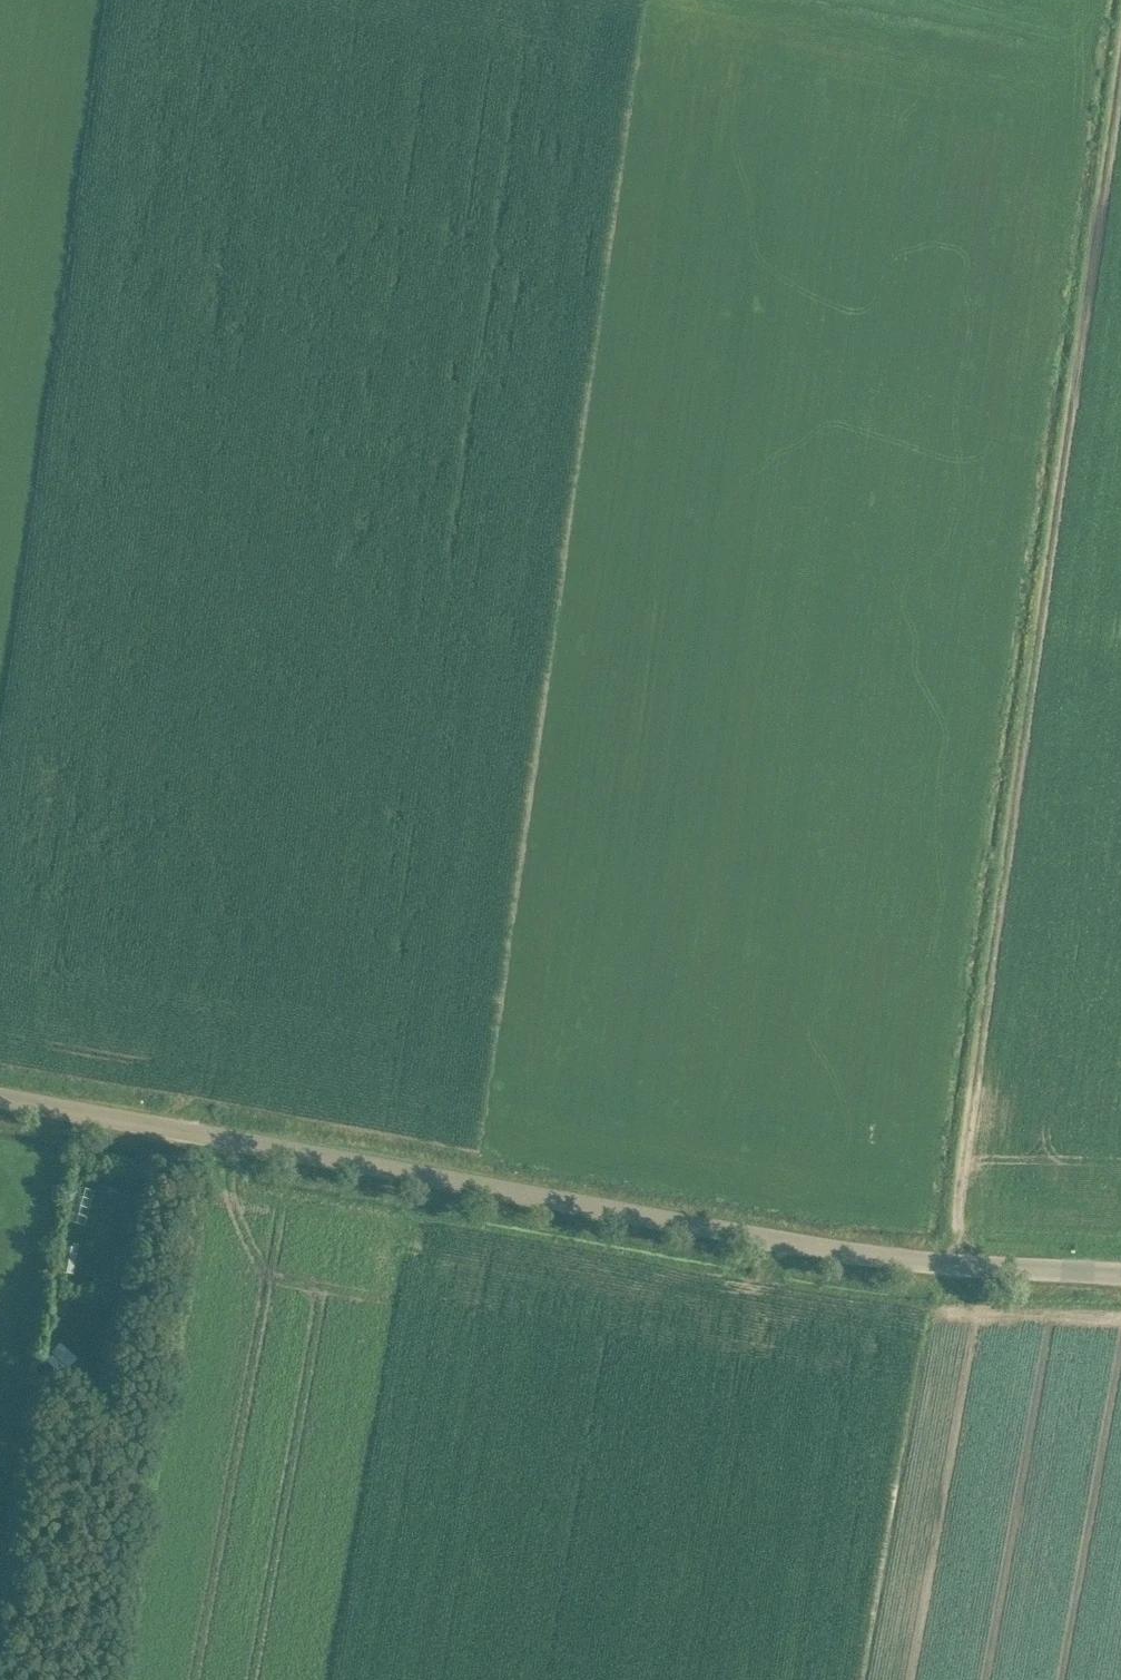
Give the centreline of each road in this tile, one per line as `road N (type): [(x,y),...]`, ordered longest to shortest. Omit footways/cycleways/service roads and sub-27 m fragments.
road 1 (unclassified): [(1120,1275),(854,1256),(0,1099)]

